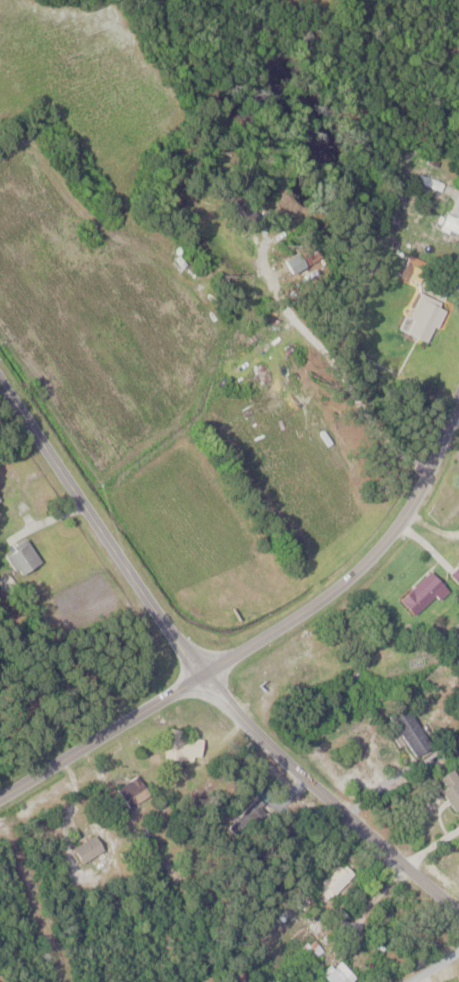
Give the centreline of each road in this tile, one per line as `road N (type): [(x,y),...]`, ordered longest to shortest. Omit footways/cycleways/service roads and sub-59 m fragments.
road 1 (residential): [(458,912),(286,762),(192,666),(0,382)]
road 2 (residential): [(0,799),(323,602),(406,516),(458,405)]

